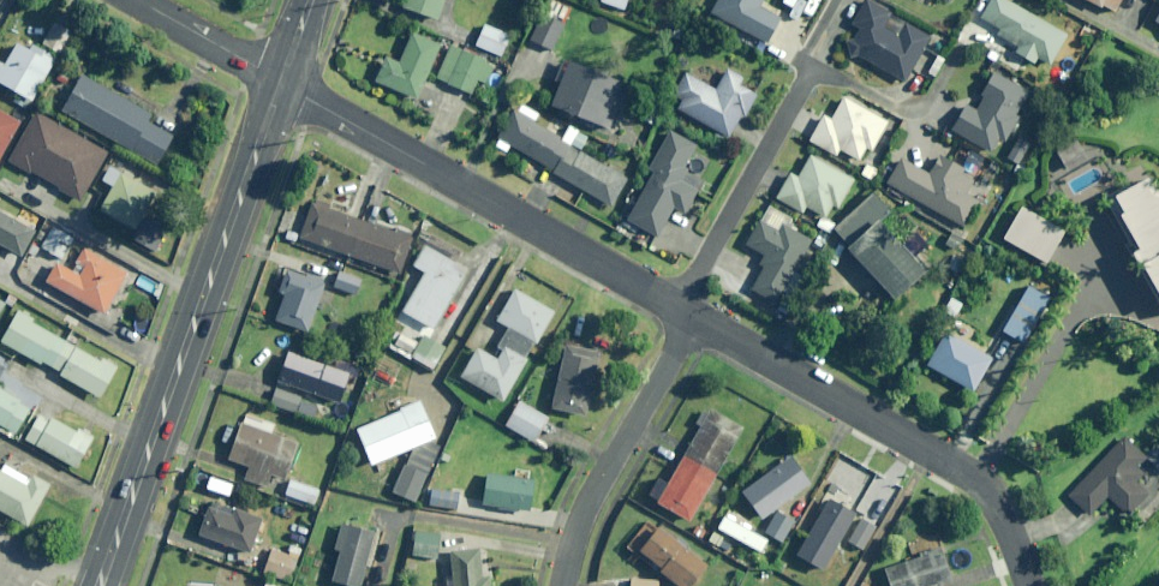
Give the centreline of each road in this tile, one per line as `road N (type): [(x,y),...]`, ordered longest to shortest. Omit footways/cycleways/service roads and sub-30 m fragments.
road 1 (tertiary): [(281,81),(99,585)]
road 2 (residential): [(281,81),(680,309)]
road 3 (residential): [(680,309),(974,483),(994,503),(1027,585)]
road 4 (residential): [(559,585),(570,541),(680,309)]
road 5 (residential): [(811,73),(680,309)]
road 6 (residential): [(138,0),(281,81)]

